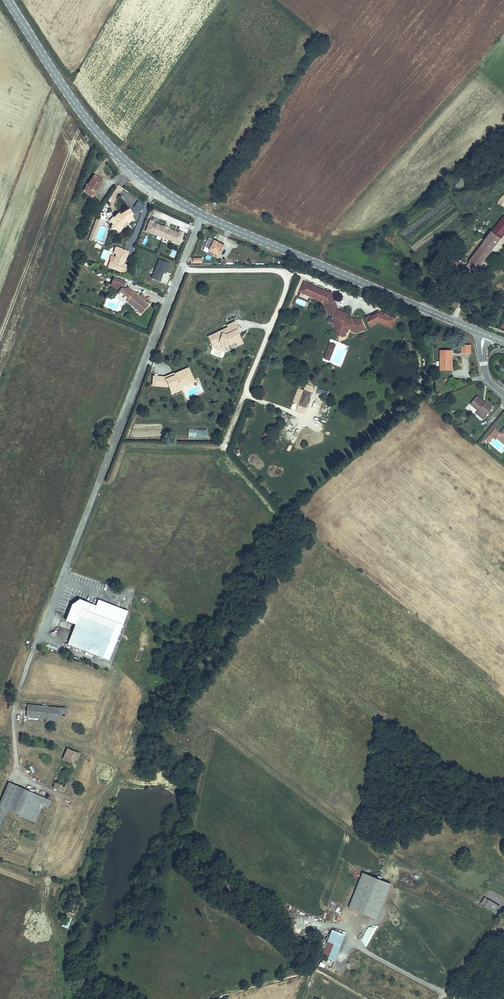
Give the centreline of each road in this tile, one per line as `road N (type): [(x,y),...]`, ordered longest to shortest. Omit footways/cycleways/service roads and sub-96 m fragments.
road 1 (secondary): [(485,334),(179,202),(92,126),(5,0)]
road 2 (track): [(181,269),(288,270),(225,445)]
road 3 (track): [(221,998),(316,970),(368,998)]

